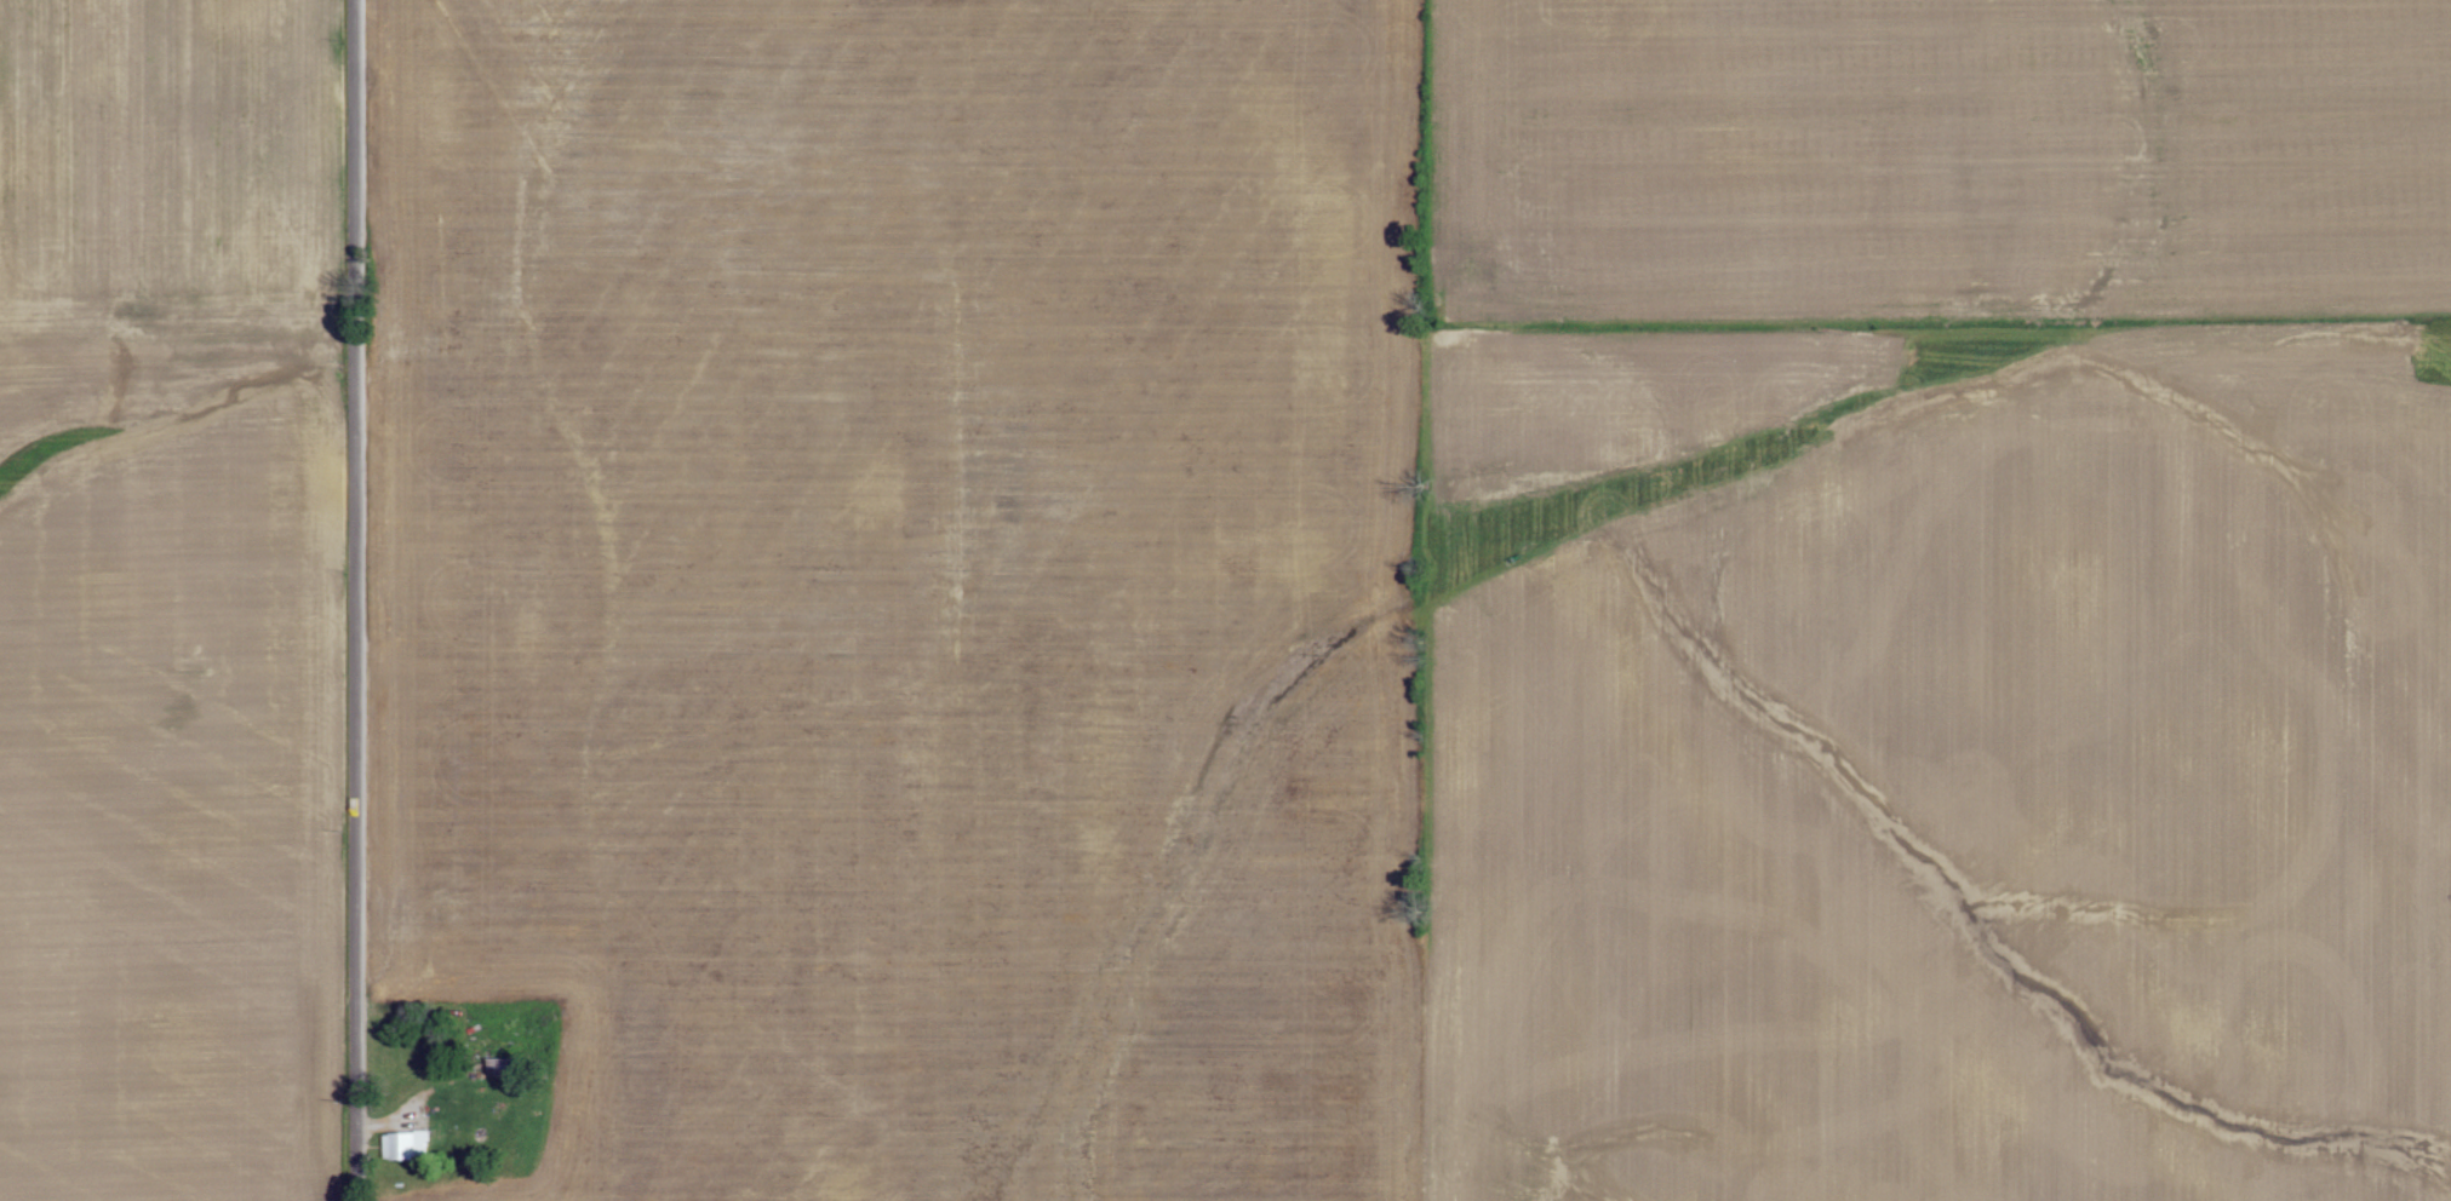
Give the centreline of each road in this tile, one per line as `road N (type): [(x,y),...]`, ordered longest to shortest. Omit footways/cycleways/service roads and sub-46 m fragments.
road 1 (tertiary): [(367,1200),(363,0)]

